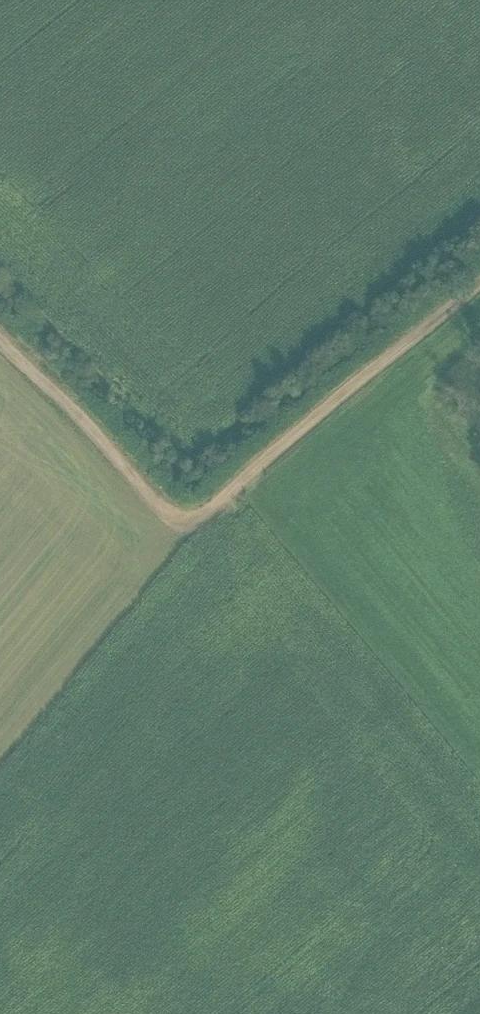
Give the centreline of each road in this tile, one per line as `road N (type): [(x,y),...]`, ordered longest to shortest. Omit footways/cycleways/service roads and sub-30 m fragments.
road 1 (track): [(0,341),(164,510),(199,520),(479,283)]

